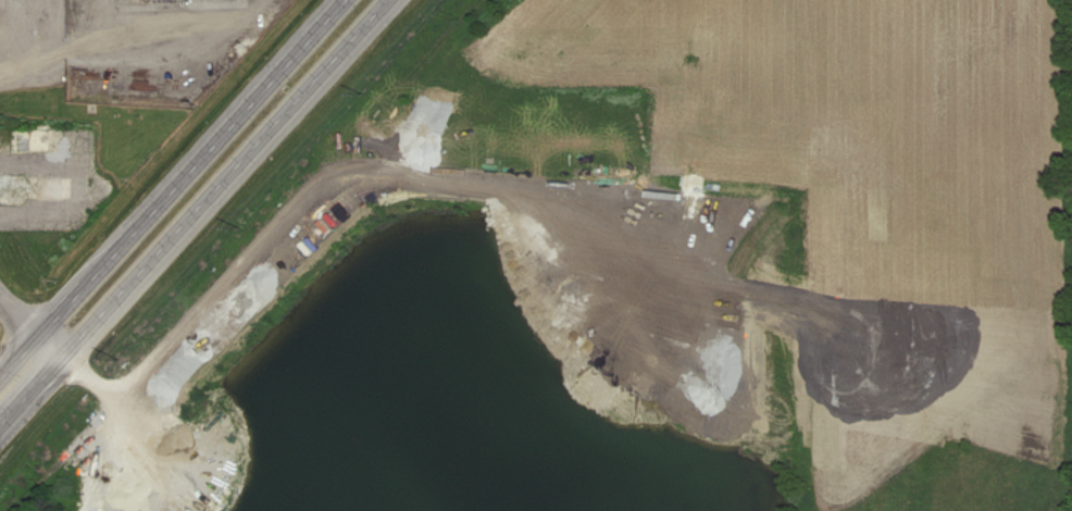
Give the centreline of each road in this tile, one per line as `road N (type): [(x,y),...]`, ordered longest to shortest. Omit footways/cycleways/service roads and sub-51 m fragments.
road 1 (primary): [(62,352),(395,0)]
road 2 (primary): [(341,0),(43,336)]

